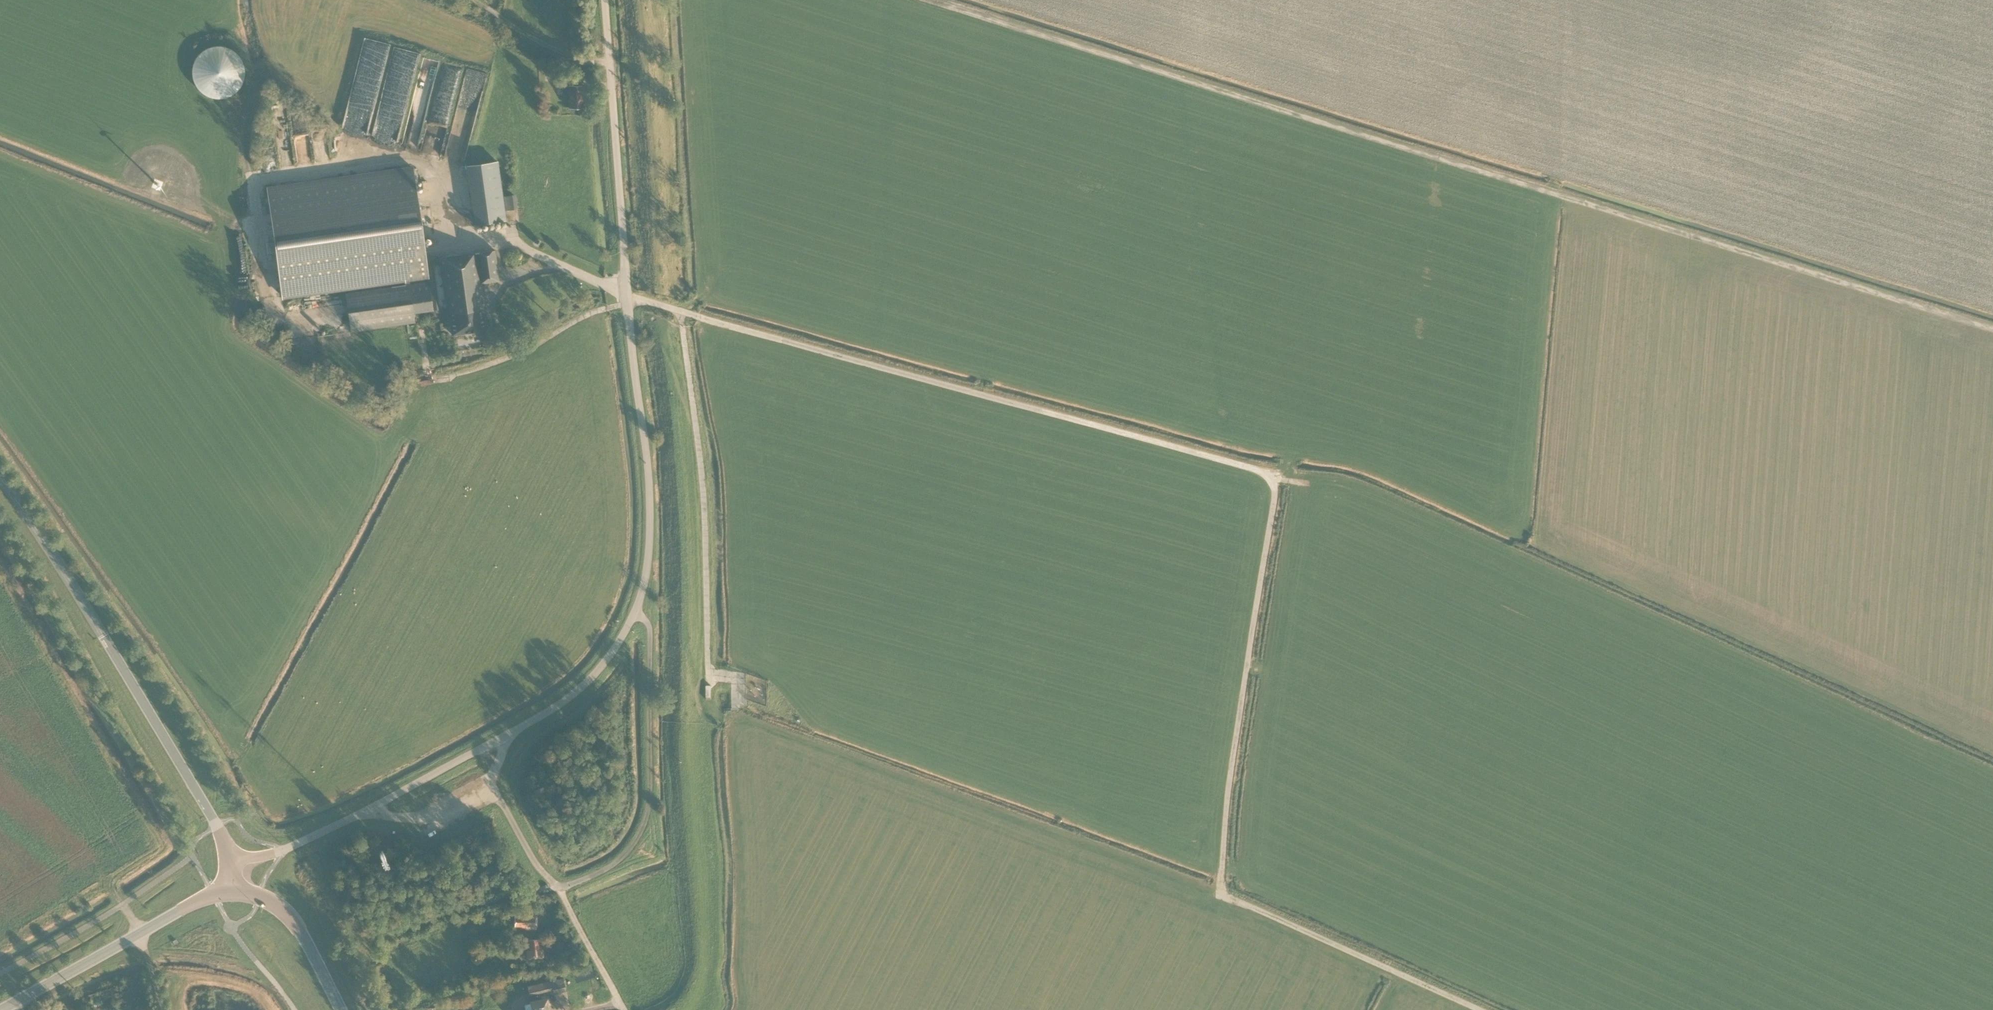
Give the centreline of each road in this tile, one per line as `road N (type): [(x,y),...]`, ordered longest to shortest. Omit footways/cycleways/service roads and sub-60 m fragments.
road 1 (unclassified): [(230,857),(281,850),(508,734),(582,684),(634,616),(647,572),(649,487),(605,0)]
road 2 (track): [(376,1009),(359,949),(467,904),(581,882),(621,860),(640,834),(650,794),(650,628),(634,616)]
road 3 (secondary): [(230,857),(104,636),(0,476)]
road 4 (primary): [(0,1009),(193,903),(231,892)]
road 5 (primary): [(341,1009),(289,916),(260,896),(231,892)]

